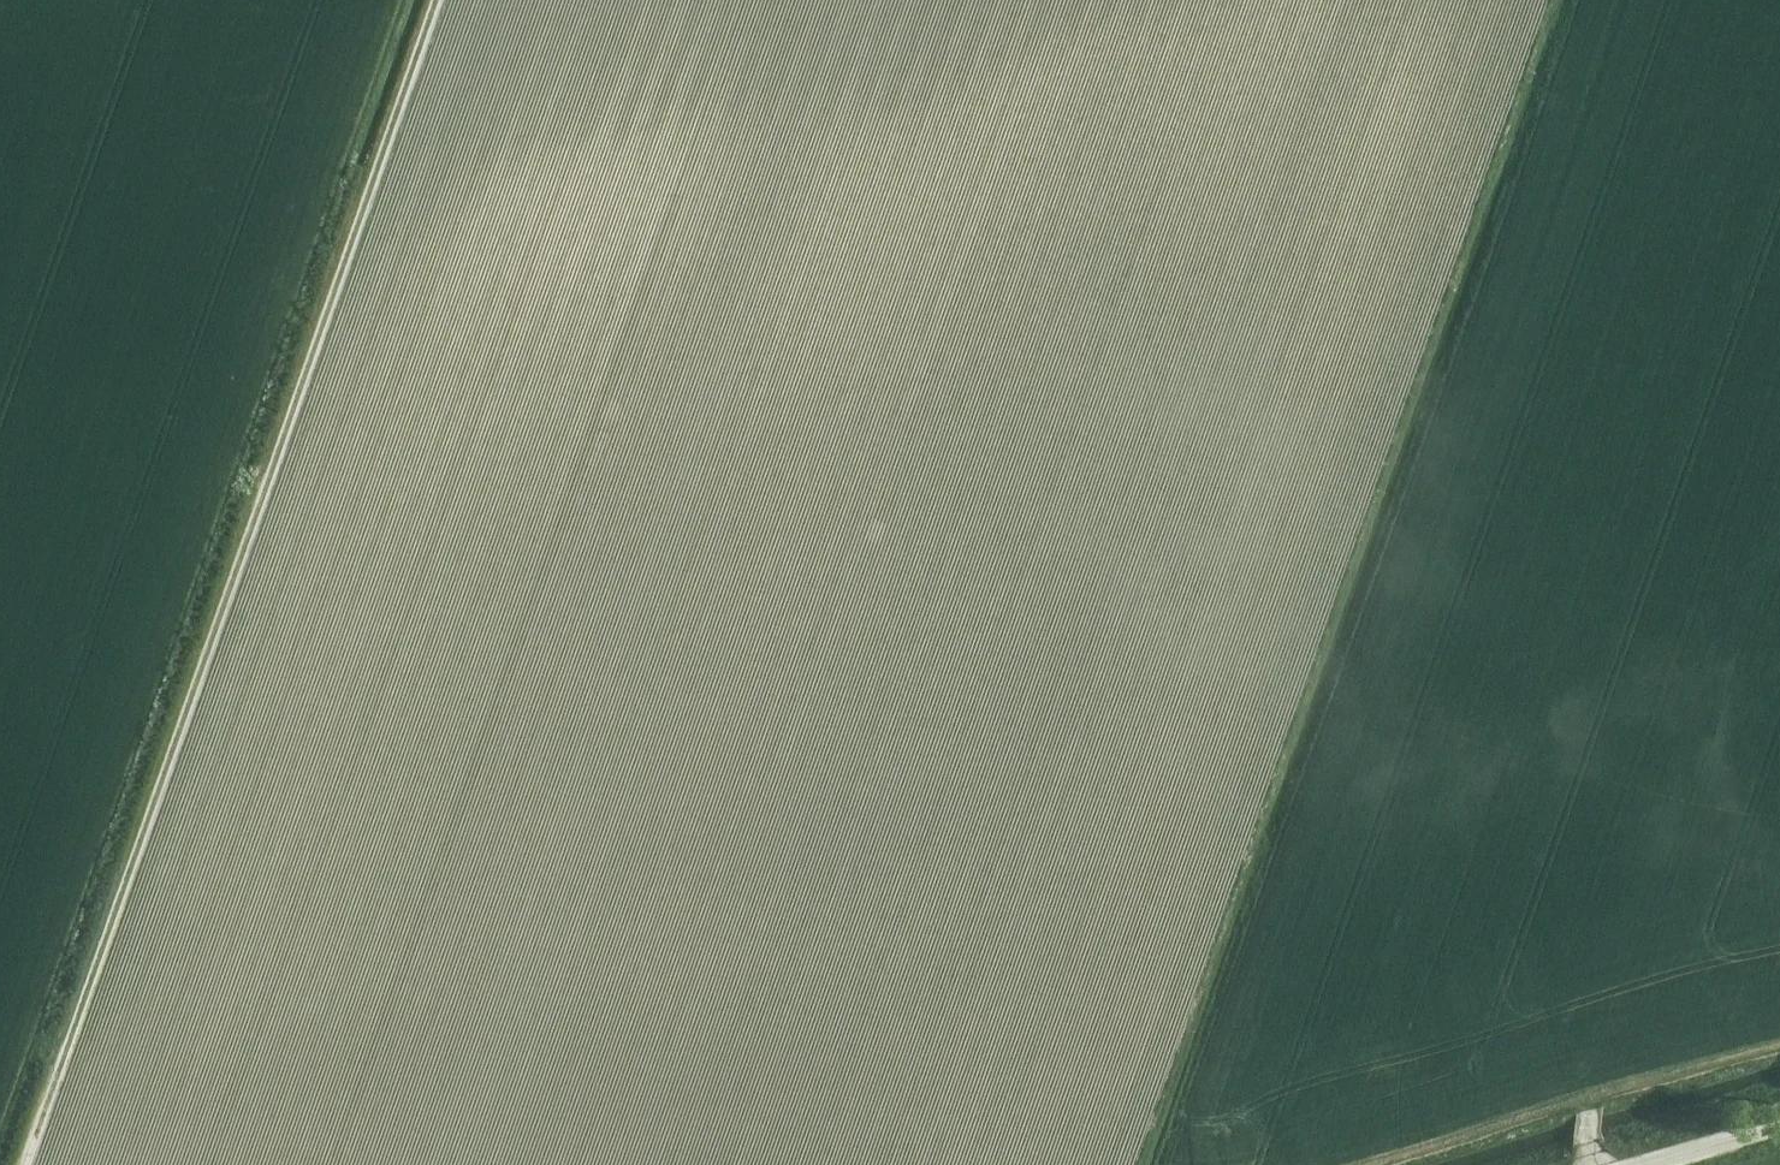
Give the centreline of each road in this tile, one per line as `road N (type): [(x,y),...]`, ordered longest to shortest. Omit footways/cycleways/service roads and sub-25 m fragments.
road 1 (track): [(21,1164),(432,0)]
road 2 (unclassified): [(1650,1164),(1779,1129)]

